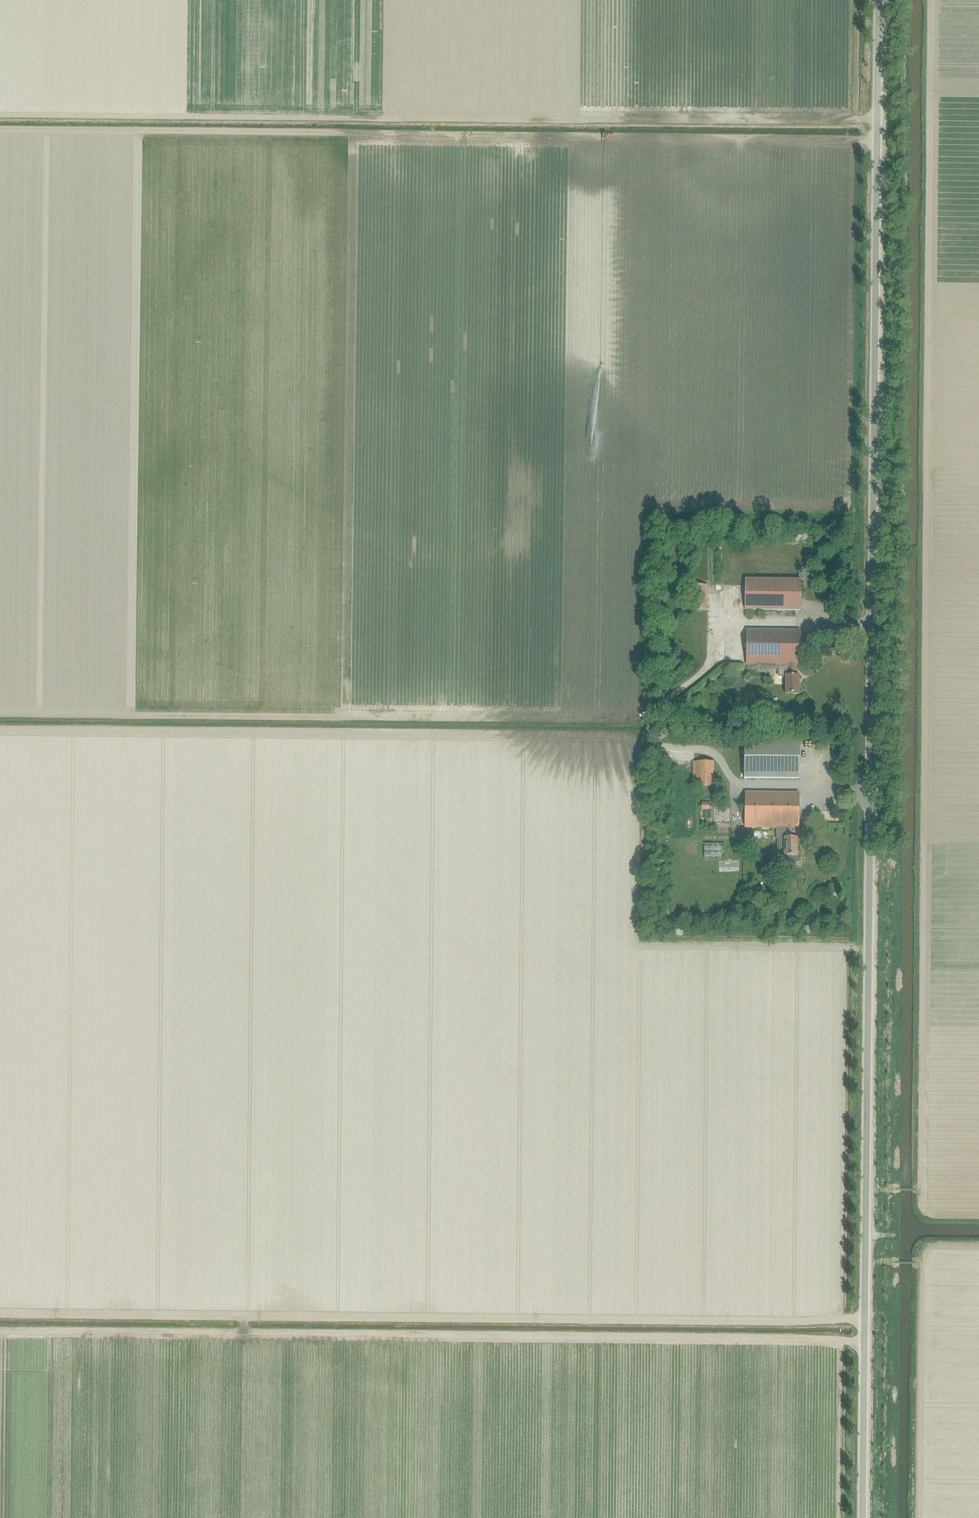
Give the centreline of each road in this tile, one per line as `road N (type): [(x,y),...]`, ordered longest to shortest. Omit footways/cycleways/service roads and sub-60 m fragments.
road 1 (unclassified): [(862,1517),(878,0)]

